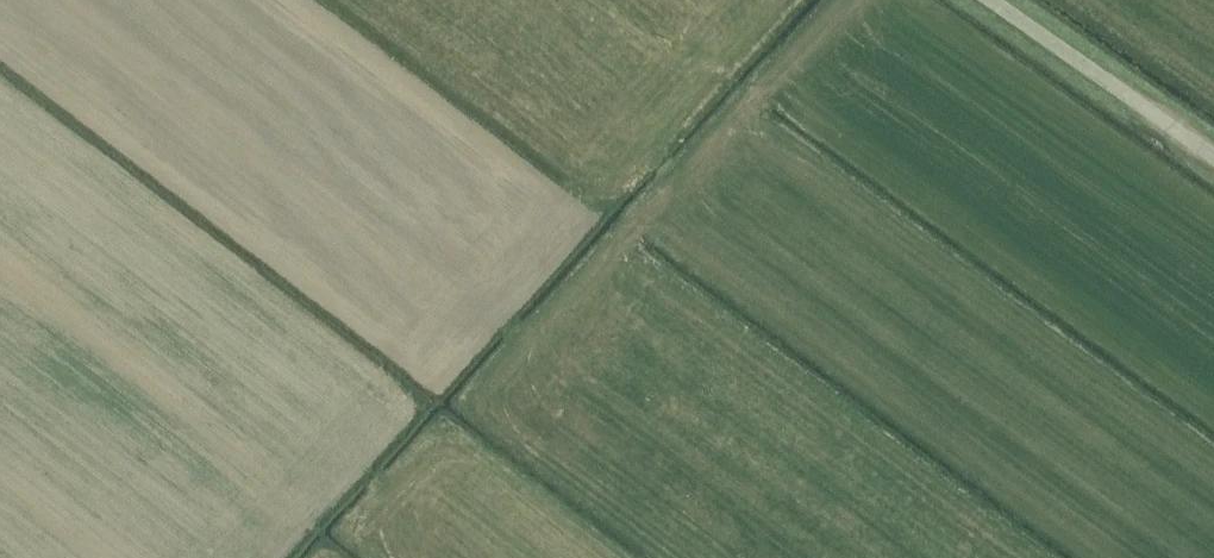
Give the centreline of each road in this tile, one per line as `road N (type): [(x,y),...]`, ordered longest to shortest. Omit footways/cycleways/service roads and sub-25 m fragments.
road 1 (unclassified): [(1213,157),(991,0)]

